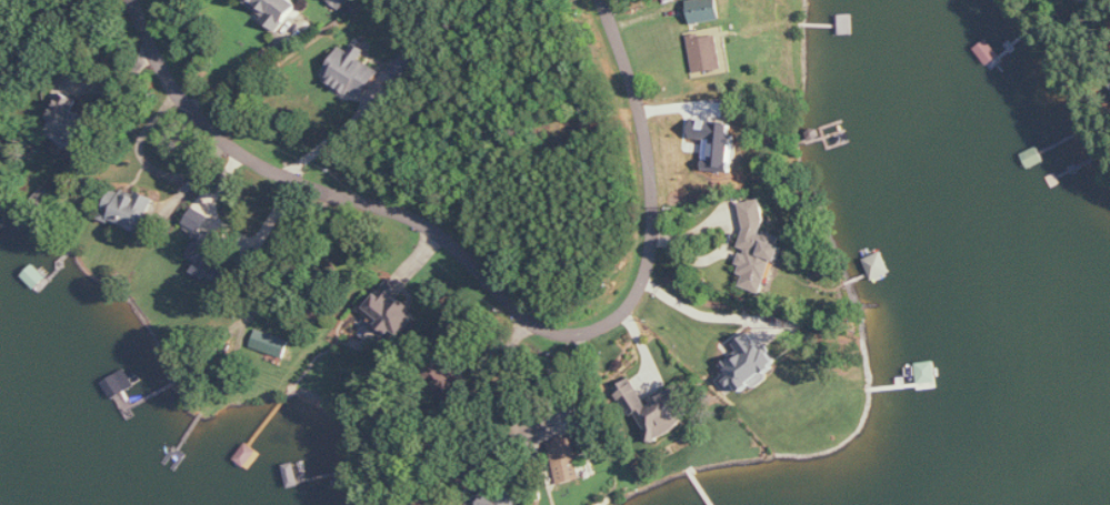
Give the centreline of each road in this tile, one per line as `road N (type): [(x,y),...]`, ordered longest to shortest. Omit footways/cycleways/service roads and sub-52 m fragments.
road 1 (residential): [(131,0),(179,101),(212,137),(271,174),(416,212),(449,236),(519,323),(560,337),(602,335),(634,309),(651,252),(651,169),(633,72),(605,0)]

